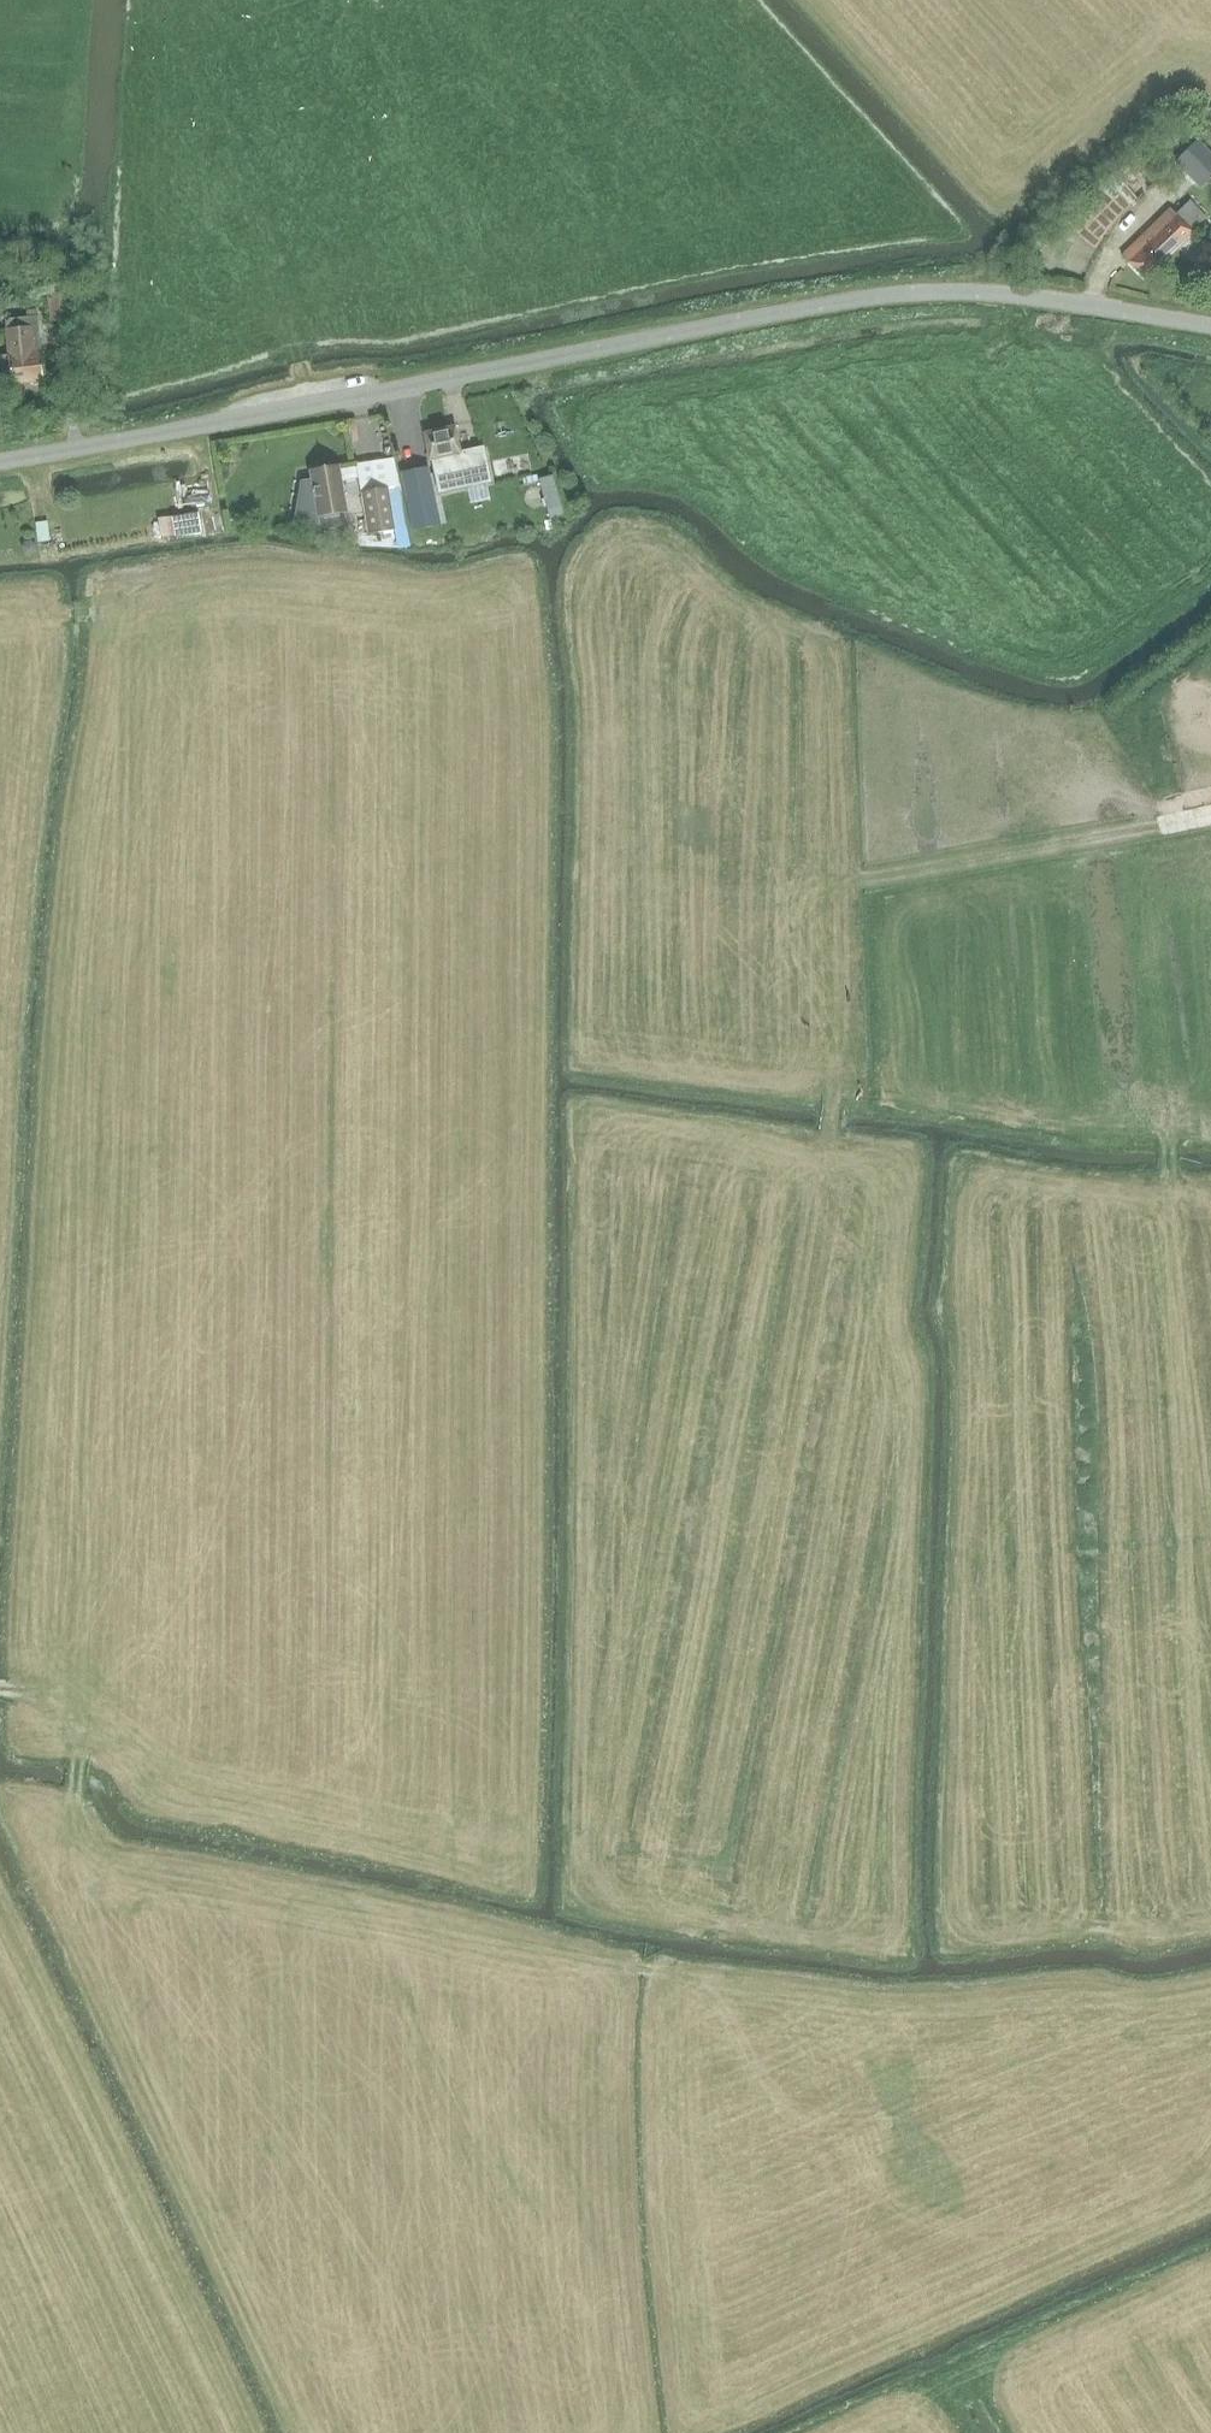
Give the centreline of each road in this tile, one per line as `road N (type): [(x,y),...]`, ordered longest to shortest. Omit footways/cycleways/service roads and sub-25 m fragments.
road 1 (tertiary): [(0,461),(880,294),(982,291),(1210,326)]

